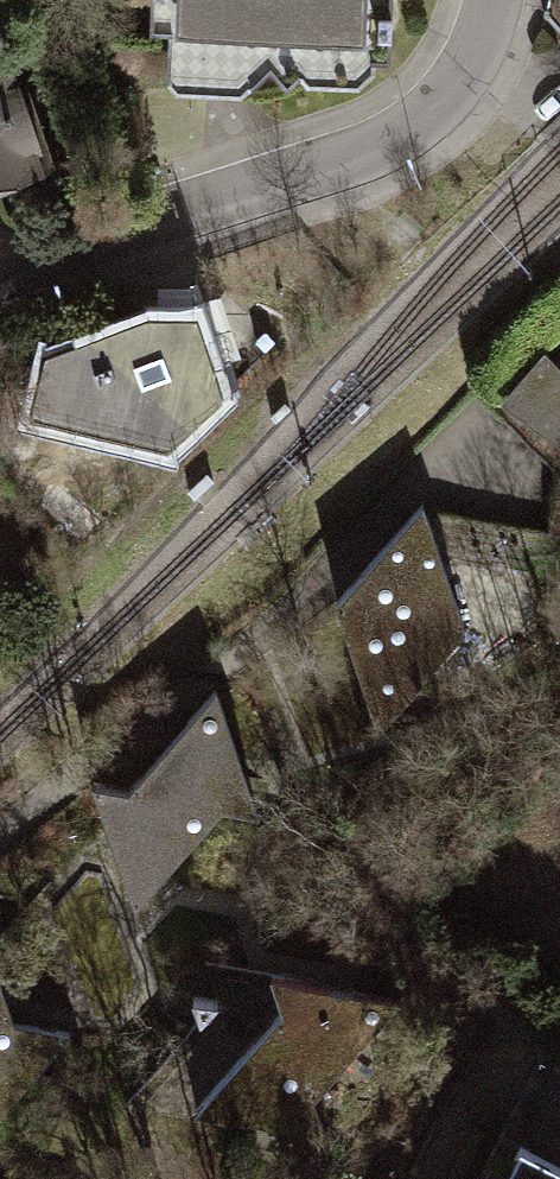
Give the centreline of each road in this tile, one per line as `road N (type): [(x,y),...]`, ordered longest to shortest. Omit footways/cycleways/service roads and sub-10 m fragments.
road 1 (residential): [(0,269),(361,147),(432,102),(482,38),(489,0)]

